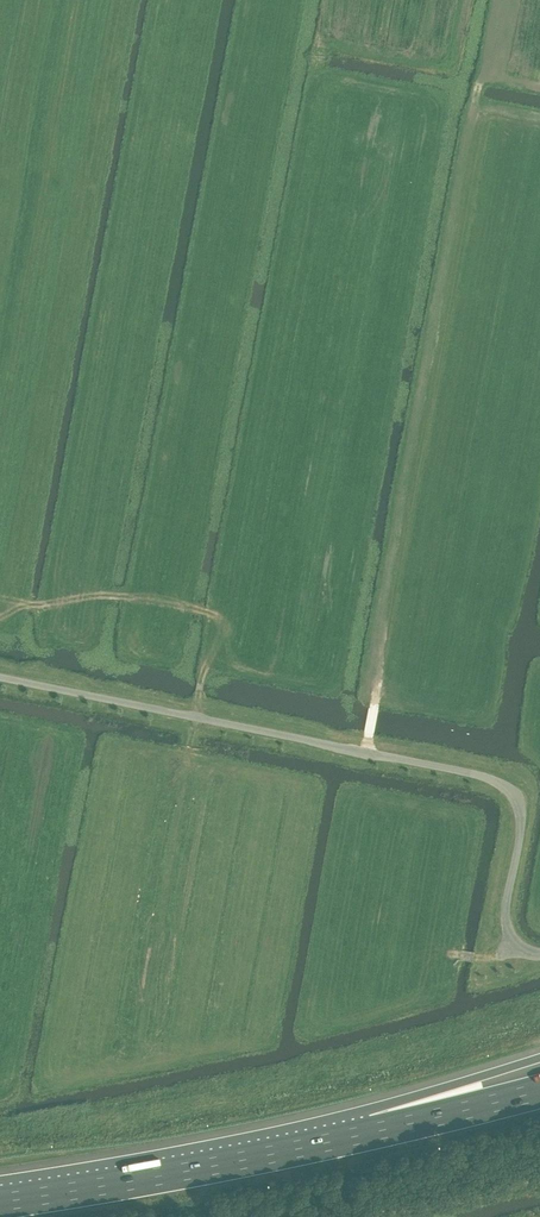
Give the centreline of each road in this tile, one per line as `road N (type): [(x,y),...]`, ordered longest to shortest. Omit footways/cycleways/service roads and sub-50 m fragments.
road 1 (unclassified): [(0,677),(504,784),(522,825),(508,933),(539,953)]
road 2 (motorway): [(373,1133),(0,1201)]
road 3 (motorway): [(539,1057),(479,1077),(373,1133)]
road 4 (motorway): [(539,1091),(373,1133)]
road 5 (track): [(393,627),(352,749)]

